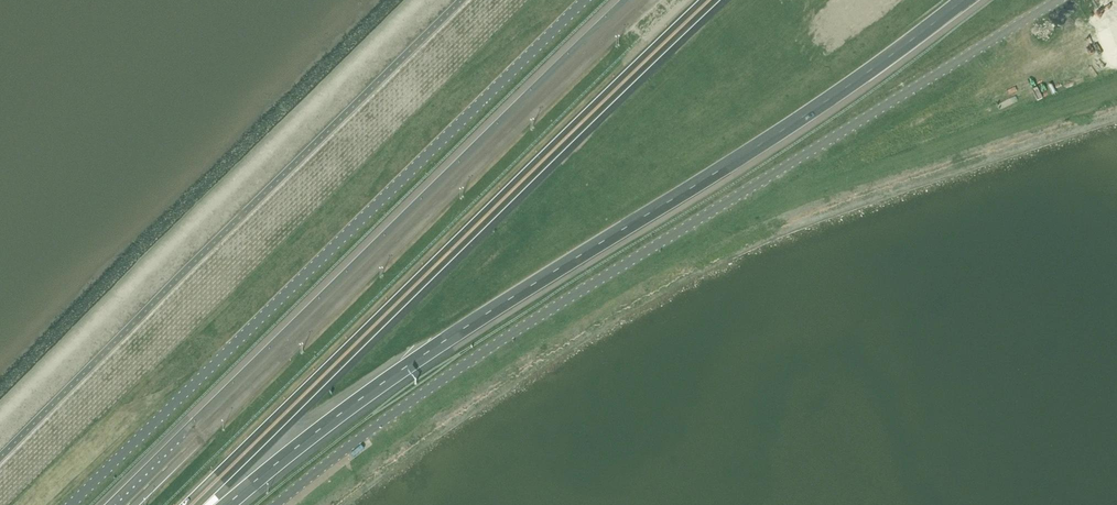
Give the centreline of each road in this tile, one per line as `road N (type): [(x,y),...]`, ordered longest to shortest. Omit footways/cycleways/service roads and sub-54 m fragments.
road 1 (unclassified): [(276,504),(532,320),(1057,0)]
road 2 (motorway): [(226,504),(422,355),(790,124),(963,0)]
road 3 (motorway): [(190,504),(708,0)]
road 4 (motorway): [(643,0),(128,504)]
road 5 (unclassified): [(71,504),(586,0)]

